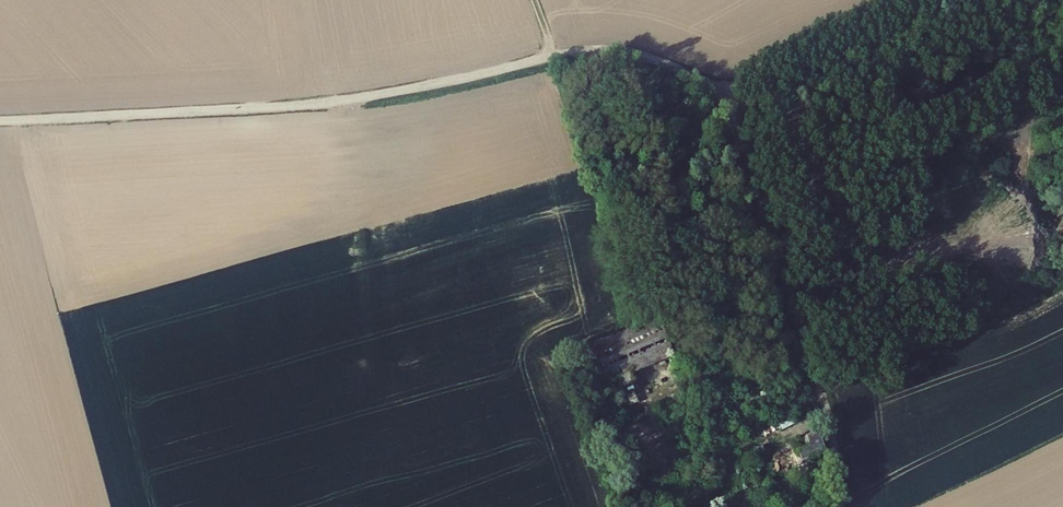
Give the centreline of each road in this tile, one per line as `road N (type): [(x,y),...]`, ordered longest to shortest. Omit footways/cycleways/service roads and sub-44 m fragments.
road 1 (track): [(0,121),(351,102),(557,53),(650,56),(730,88),(940,0)]
road 2 (track): [(730,88),(795,337),(824,406),(838,506)]
road 3 (track): [(351,102),(365,242)]

